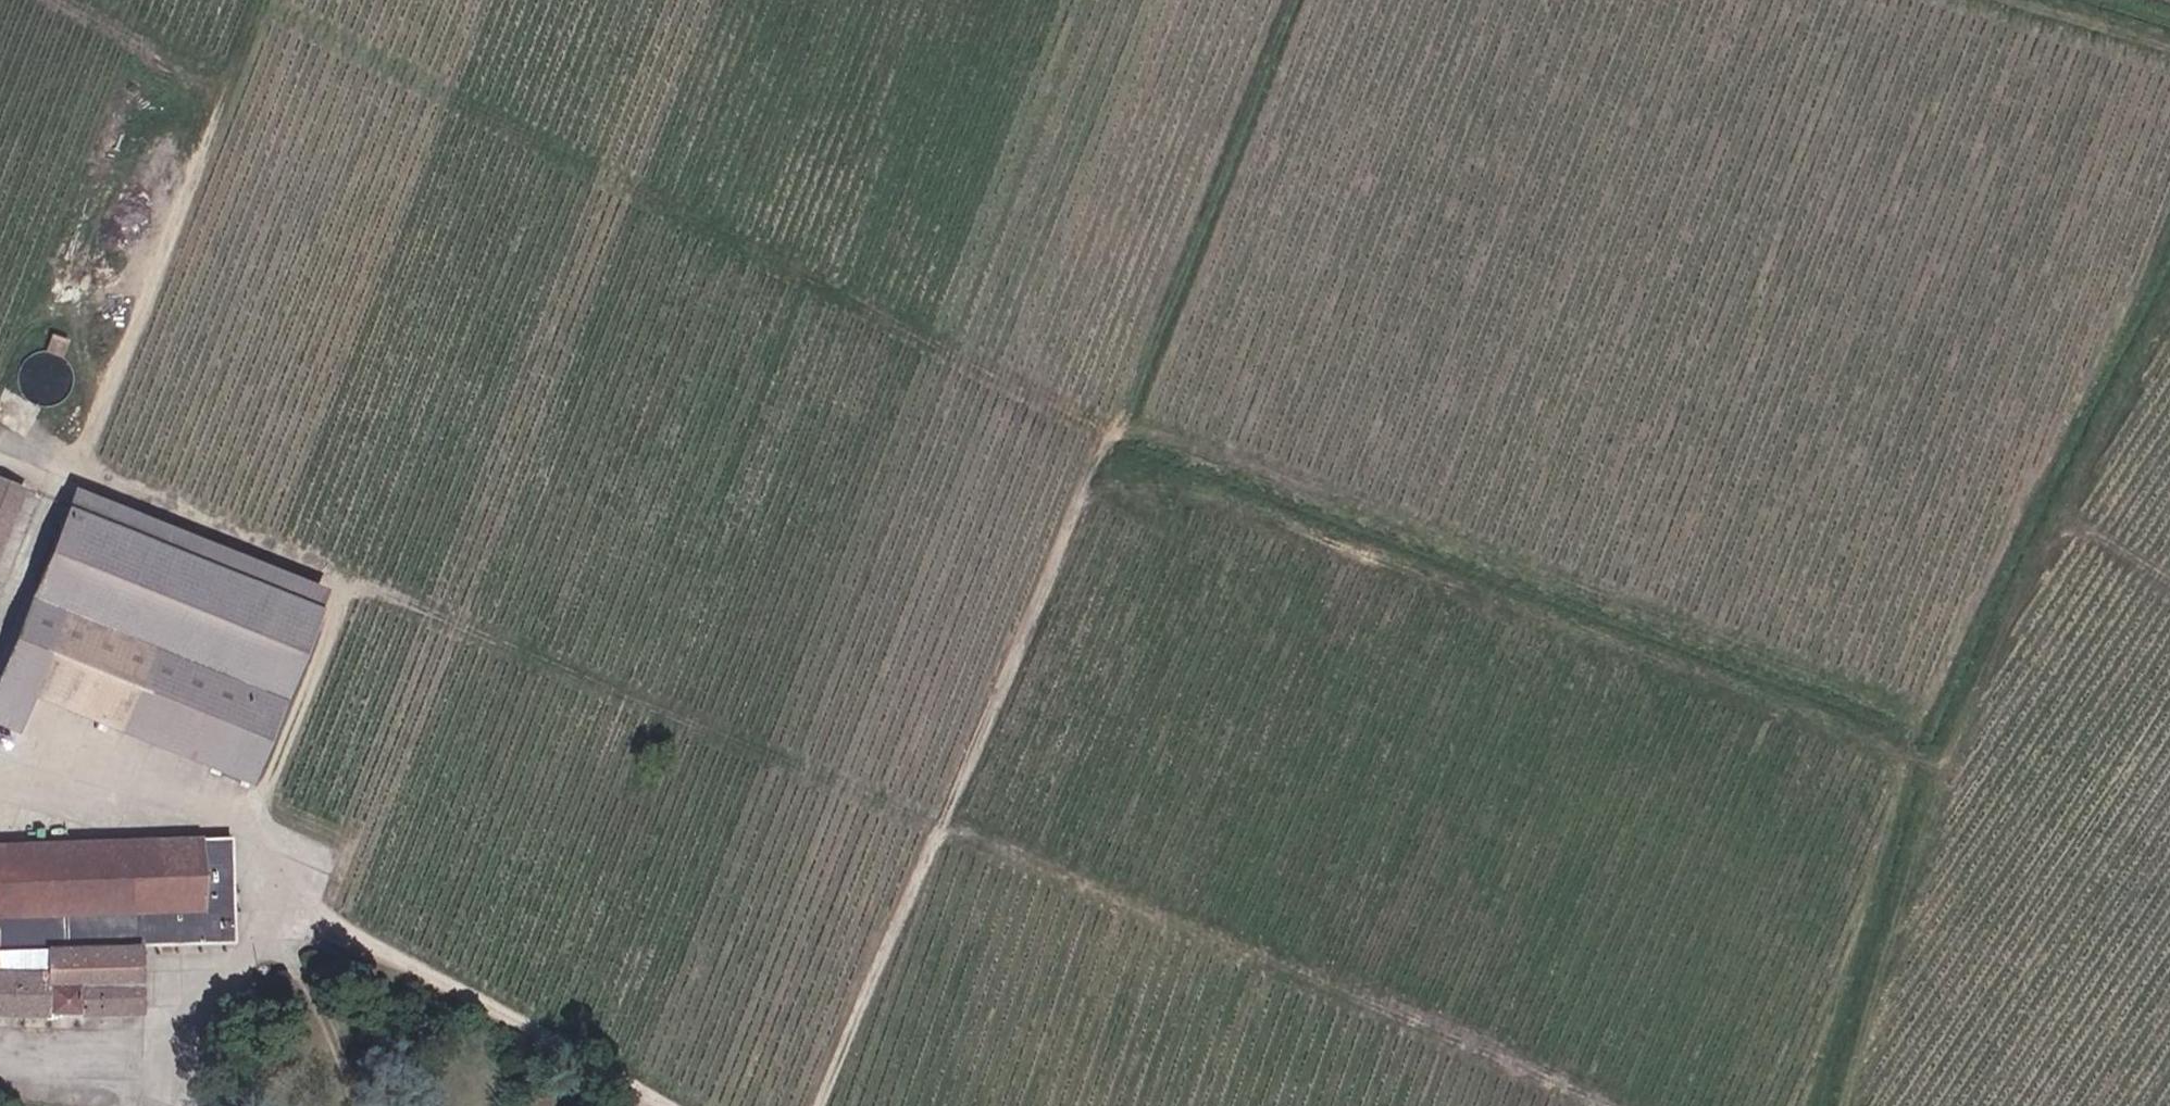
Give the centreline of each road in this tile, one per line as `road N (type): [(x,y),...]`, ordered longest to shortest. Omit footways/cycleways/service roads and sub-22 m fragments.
road 1 (track): [(818,1105),(1109,442)]
road 2 (track): [(211,122),(77,457),(44,513)]

